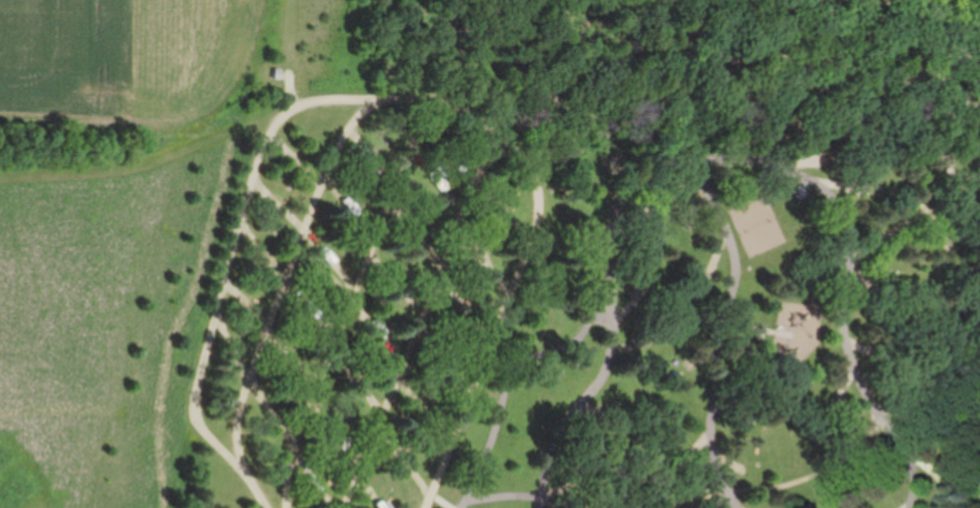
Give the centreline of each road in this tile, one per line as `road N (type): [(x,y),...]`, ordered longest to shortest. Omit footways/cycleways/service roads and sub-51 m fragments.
road 1 (residential): [(276,507),(248,467),(250,370),(227,315),(269,155),(301,113),(449,107),(505,136),(529,159),(544,202),(434,507)]
road 2 (residential): [(541,507),(555,443),(616,359),(621,197),(633,179),(671,162),(711,158),(792,169),(836,198),(850,221),(847,330),(857,366),(905,449),(913,479),(908,507)]
road 3 (residential): [(227,315),(200,418),(248,467)]

